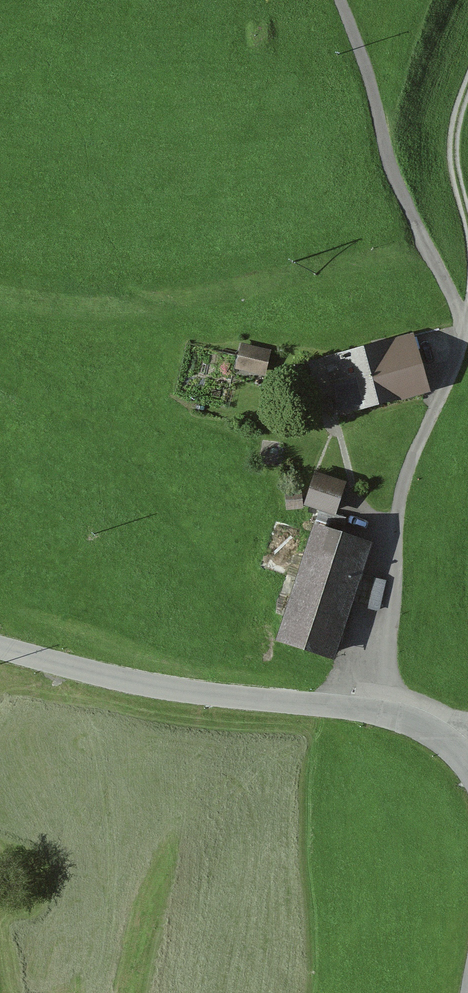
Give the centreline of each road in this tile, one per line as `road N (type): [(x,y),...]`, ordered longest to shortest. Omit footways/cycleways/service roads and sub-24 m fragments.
road 1 (tertiary): [(0,648),(181,689),(376,708)]
road 2 (unclassified): [(467,356),(394,497),(376,708)]
road 3 (track): [(340,0),(467,306)]
road 4 (unclassified): [(467,131),(456,165),(467,251)]

